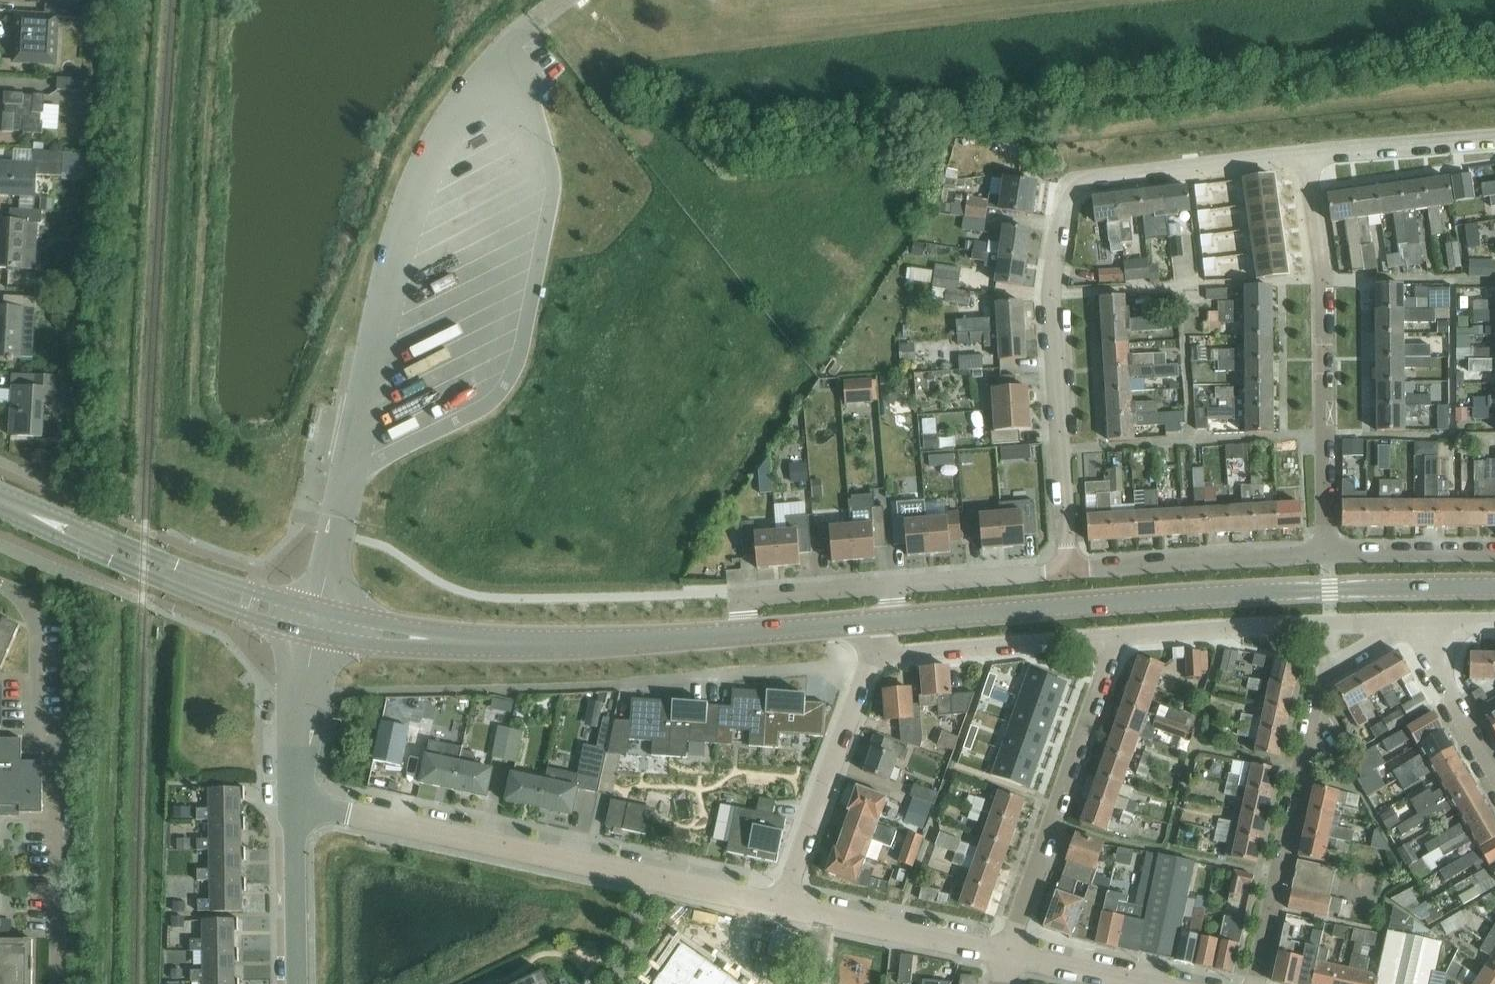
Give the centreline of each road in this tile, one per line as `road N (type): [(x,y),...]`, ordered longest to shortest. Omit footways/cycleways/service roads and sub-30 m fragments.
road 1 (residential): [(1303,154),(1068,184),(1047,291),(1064,571)]
road 2 (tertiary): [(882,620),(1328,591),(1494,588)]
road 3 (residential): [(347,475),(485,400),(534,285),(553,174),(511,87),(491,68)]
road 4 (residential): [(784,901),(298,799)]
road 5 (residential): [(491,68),(430,152),(404,222),(347,475)]
road 6 (tertiary): [(317,621),(552,644),(739,633)]
road 7 (residential): [(1325,555),(1319,275),(1303,154)]
road 8 (residential): [(1251,983),(1331,627)]
road 9 (tertiary): [(317,621),(192,583),(0,500)]
road 10 (residential): [(1008,951),(1112,638)]
road 11 (residential): [(1325,555),(1064,571)]
road 12 (residential): [(784,901),(871,655)]
road 13 (residential): [(871,655),(1112,638)]
road 14 (residential): [(1008,951),(784,901)]
road 15 (residential): [(1112,638),(1331,627)]
road 16 (residential): [(1494,137),(1303,154)]
road 17 (residential): [(891,589),(738,597),(739,633)]
road 18 (tertiary): [(299,983),(298,799)]
road 19 (tertiary): [(298,799),(317,621)]
road 20 (residential): [(1064,571),(891,589)]
road 21 (residential): [(1494,773),(1409,624)]
road 22 (residential): [(1494,554),(1325,555)]
road 23 (residential): [(1155,983),(1008,951)]
road 24 (residential): [(317,621),(347,475)]
road 25 (tertiary): [(739,633),(882,620)]

